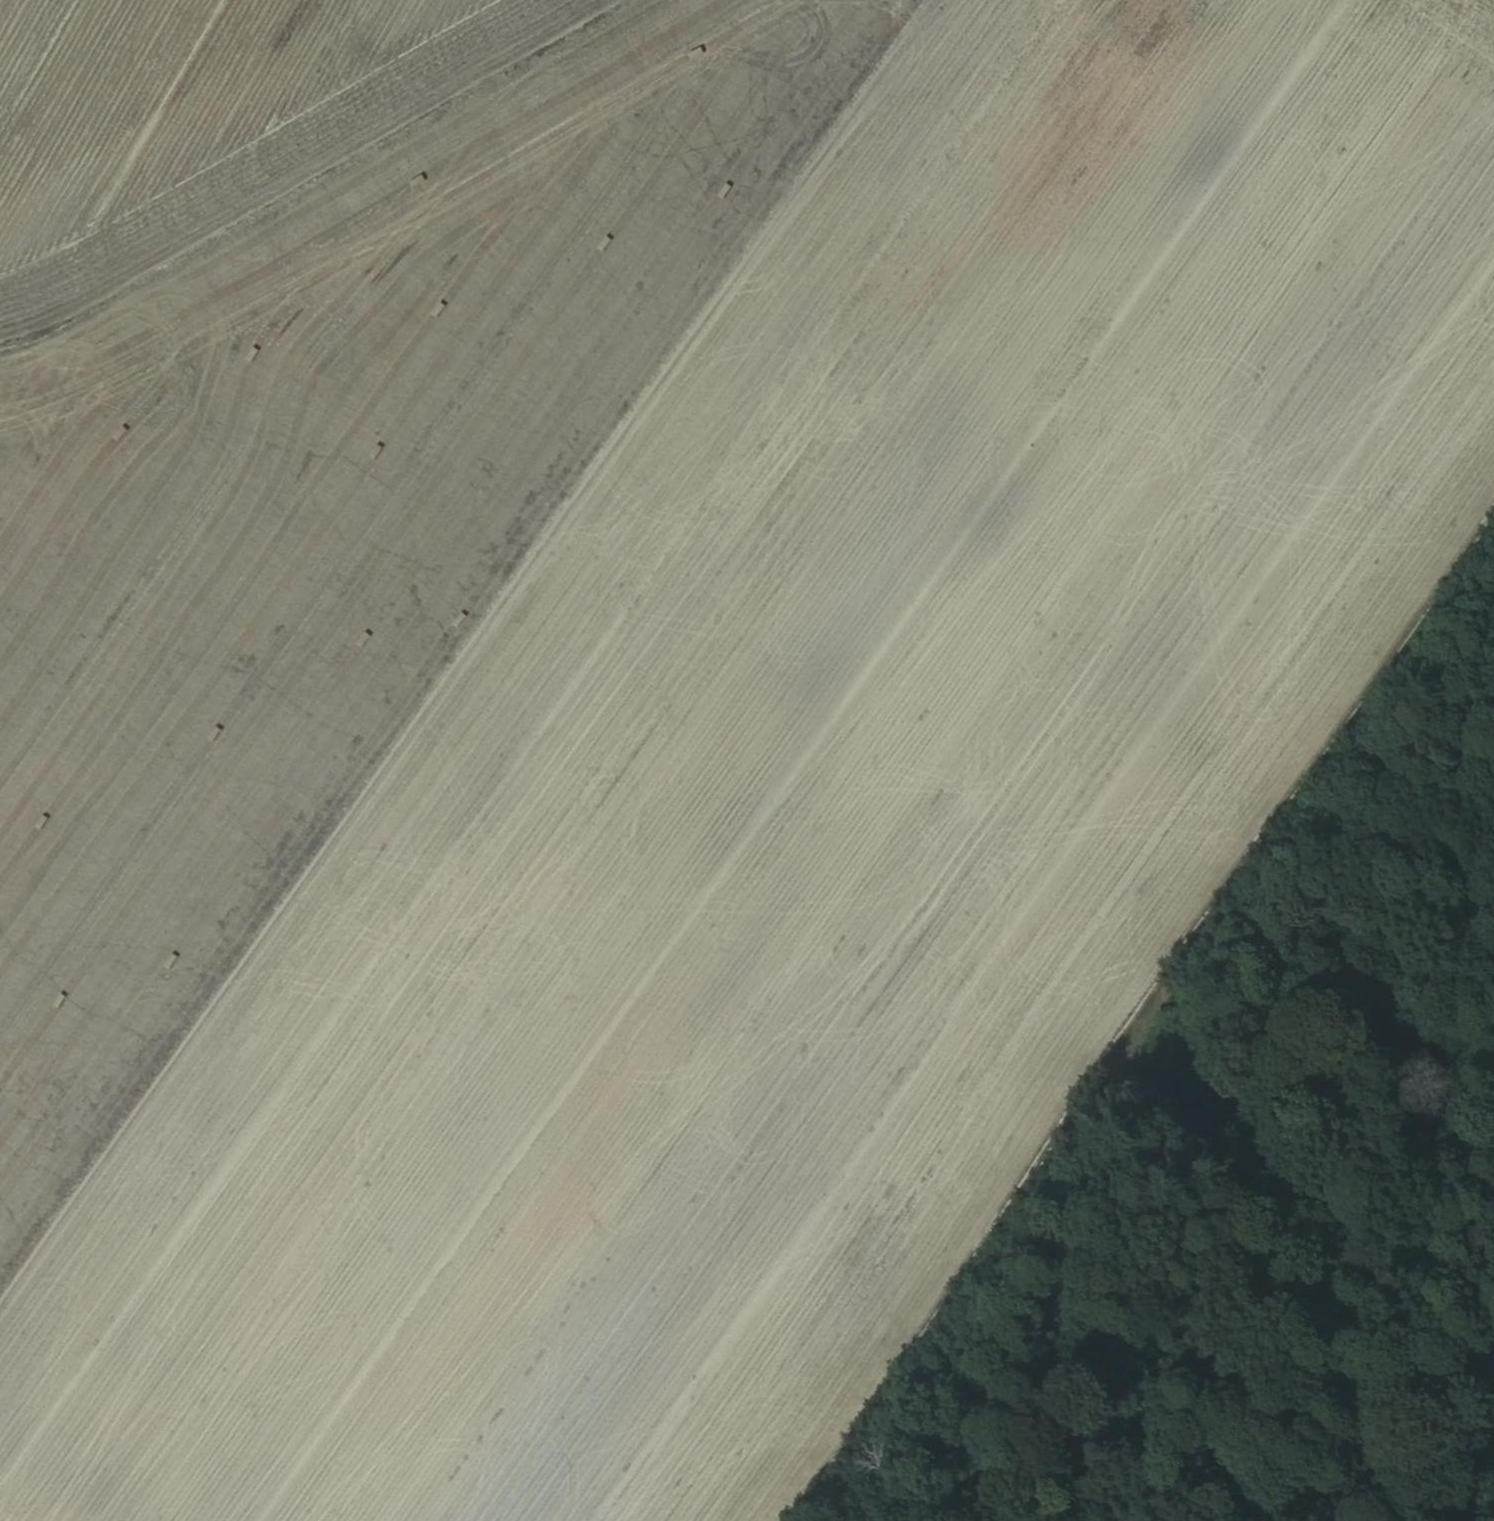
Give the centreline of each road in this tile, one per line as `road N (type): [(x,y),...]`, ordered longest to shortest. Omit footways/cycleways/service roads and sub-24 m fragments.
road 1 (track): [(1493,530),(799,1520)]

